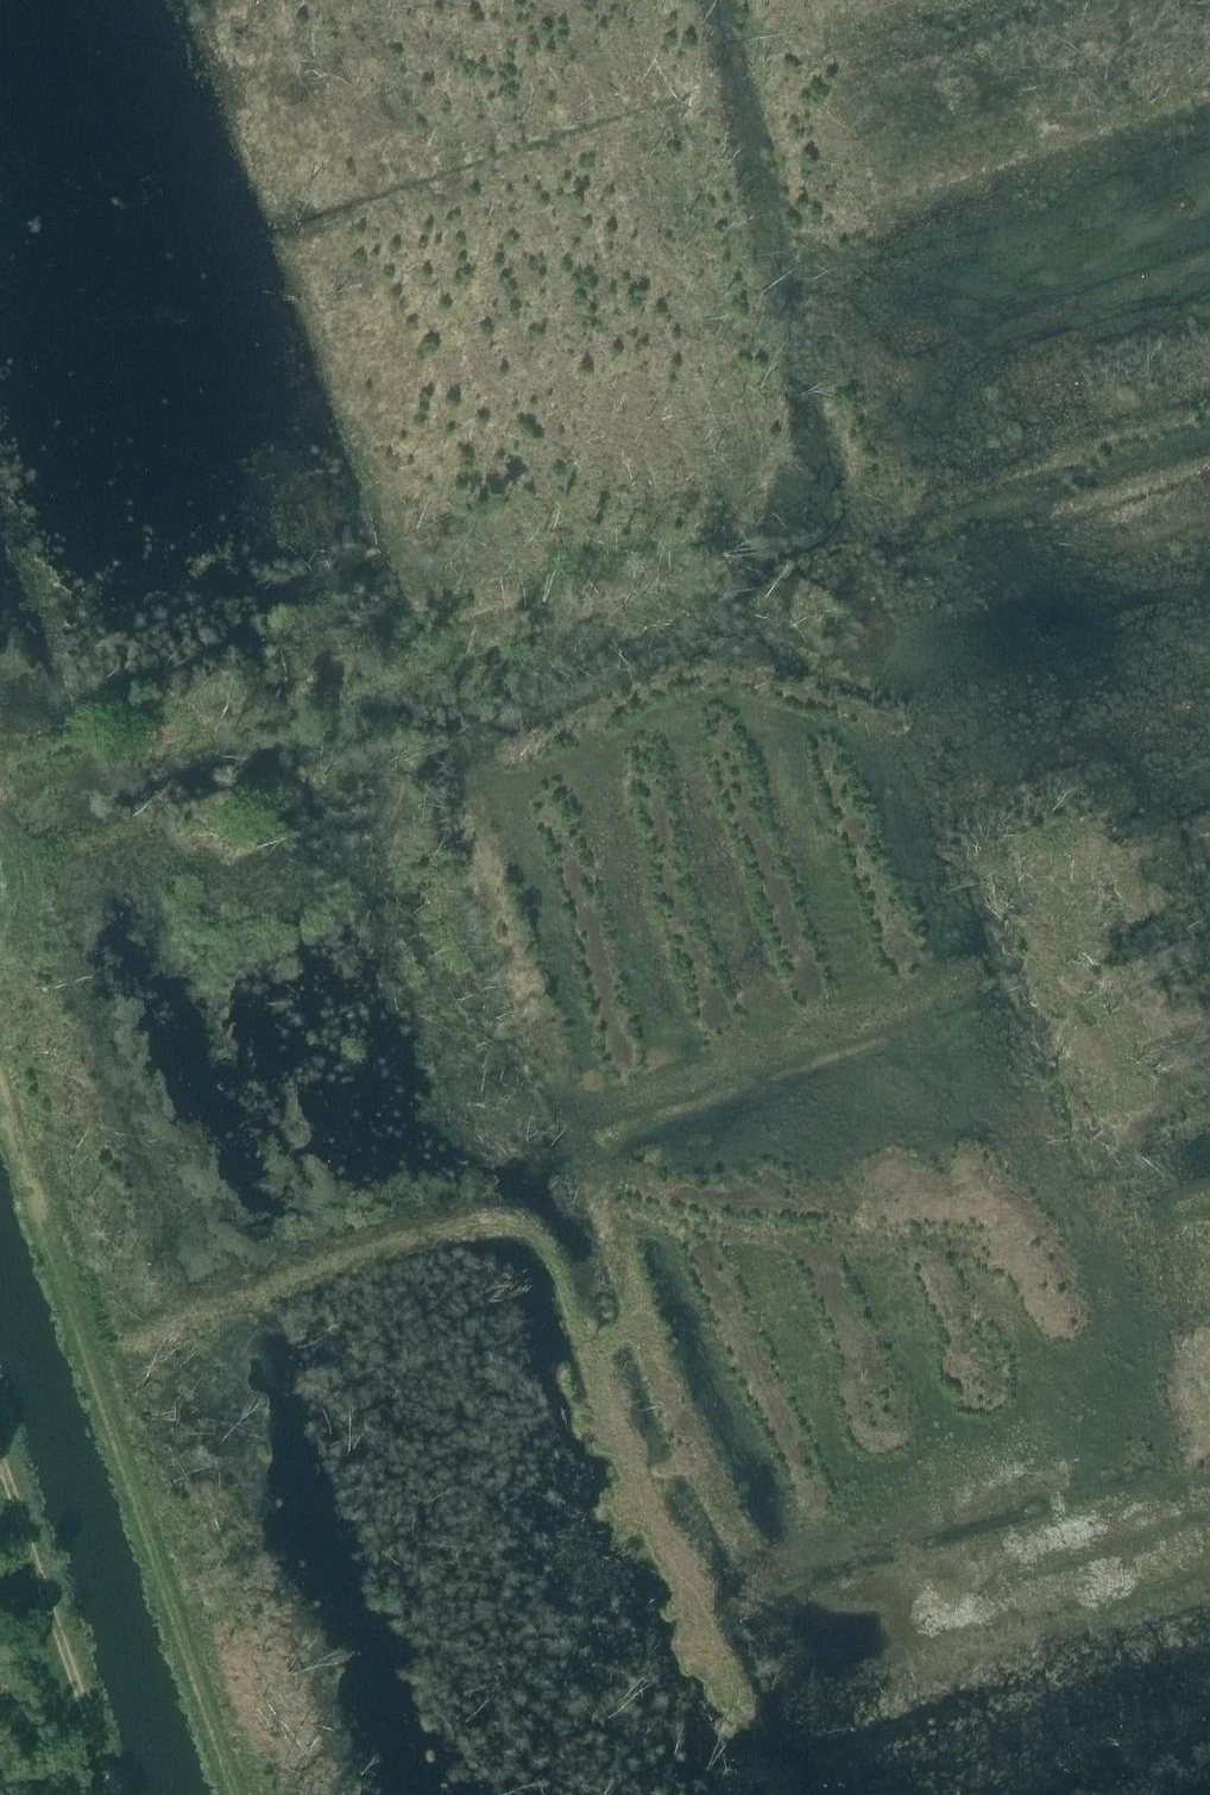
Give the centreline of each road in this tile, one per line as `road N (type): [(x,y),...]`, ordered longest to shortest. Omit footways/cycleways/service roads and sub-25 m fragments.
road 1 (track): [(101,1794),(0,1486)]

